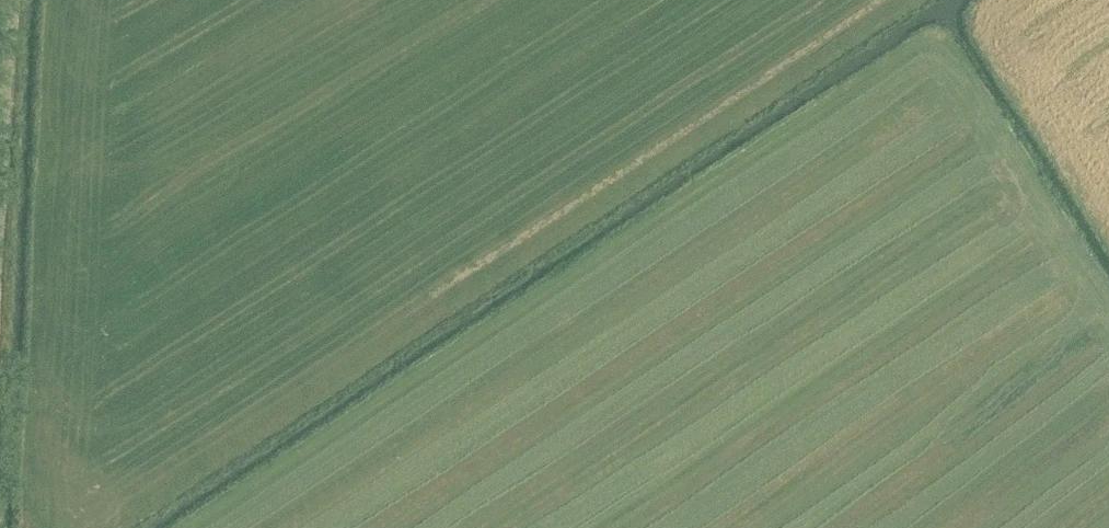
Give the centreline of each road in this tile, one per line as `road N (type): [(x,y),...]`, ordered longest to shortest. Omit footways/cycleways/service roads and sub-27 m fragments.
road 1 (unclassified): [(0,202),(13,0)]

